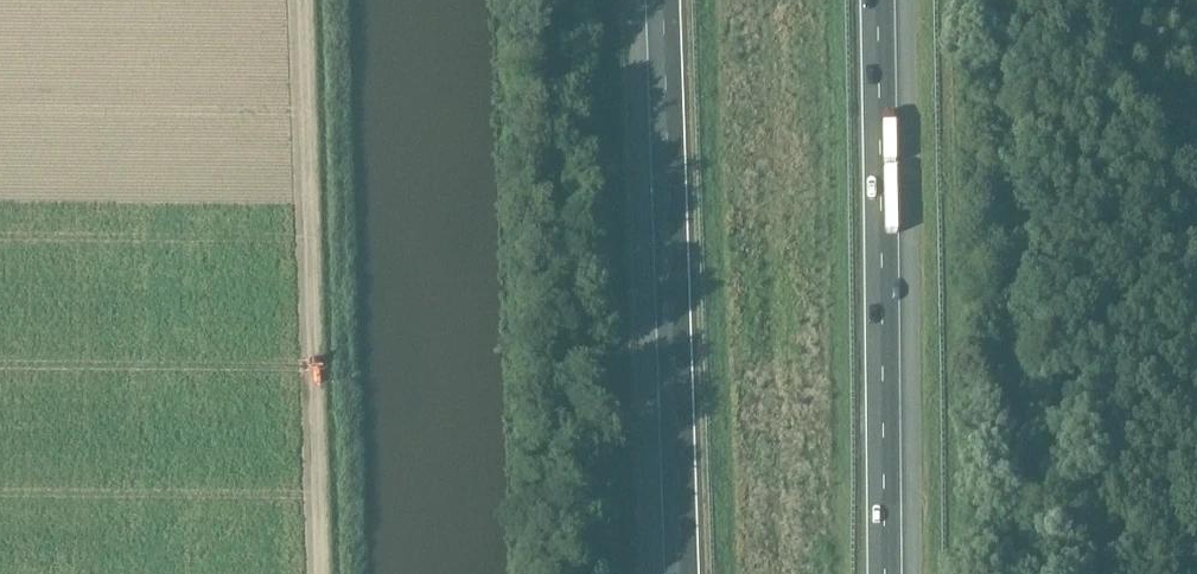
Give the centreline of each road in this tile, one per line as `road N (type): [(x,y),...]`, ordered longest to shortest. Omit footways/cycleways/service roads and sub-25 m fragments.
road 1 (motorway): [(661,0),(680,573)]
road 2 (motorway): [(883,573),(876,0)]

